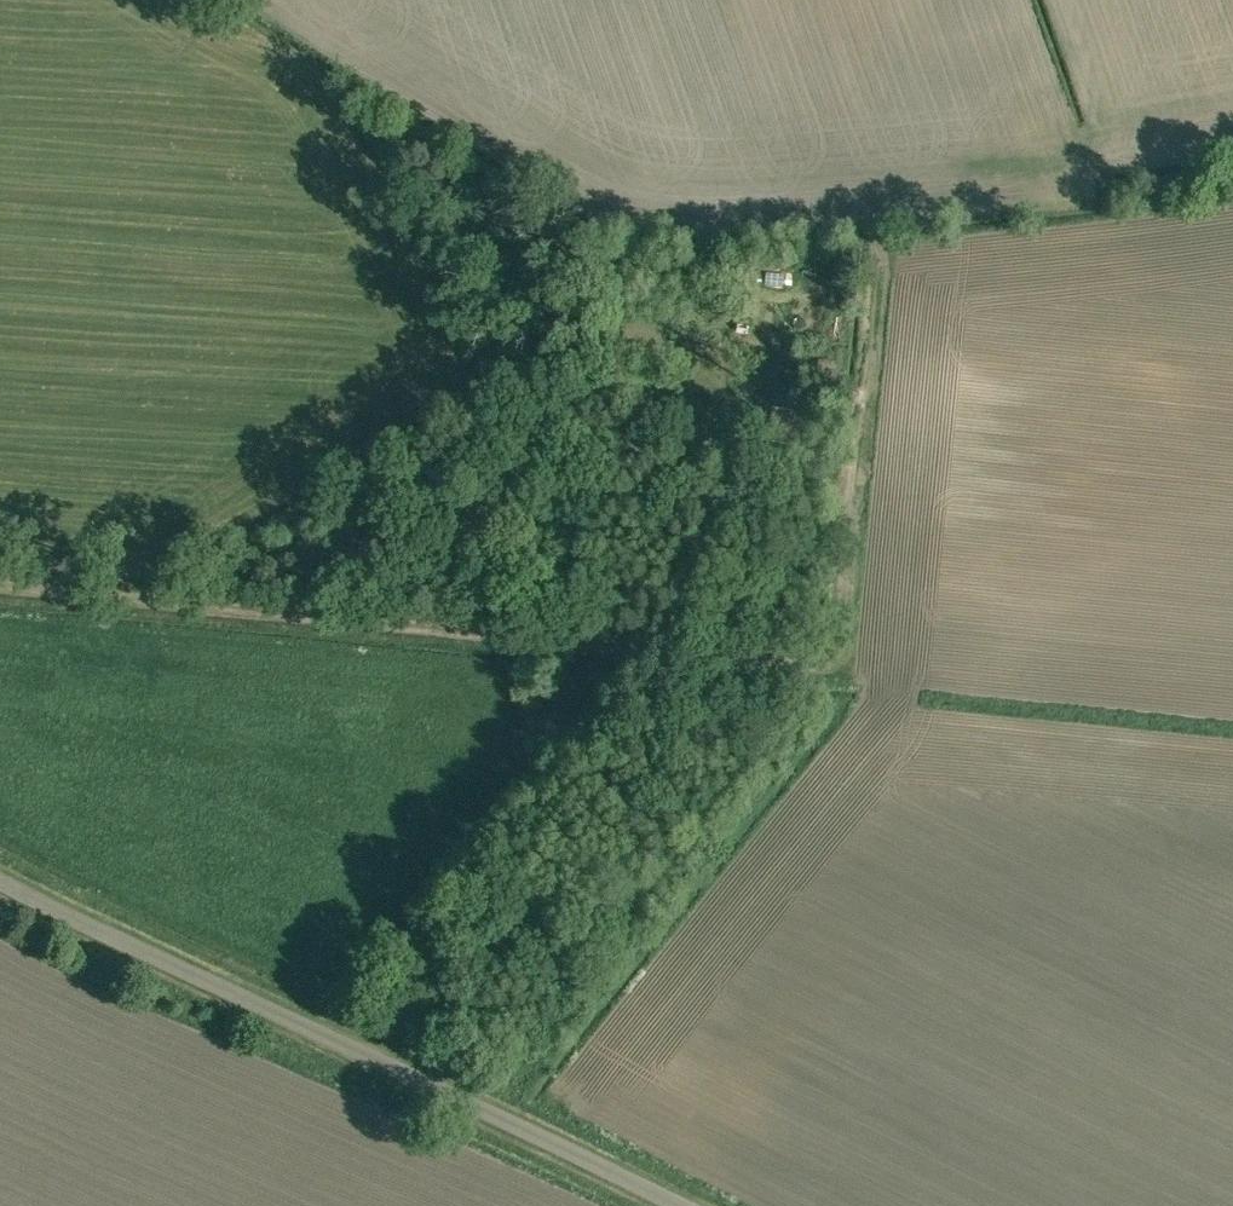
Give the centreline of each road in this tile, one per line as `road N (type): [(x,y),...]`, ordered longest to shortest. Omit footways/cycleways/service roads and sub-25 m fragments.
road 1 (track): [(881,220),(840,649),(818,667),(0,584)]
road 2 (unclassified): [(686,1205),(0,882)]

